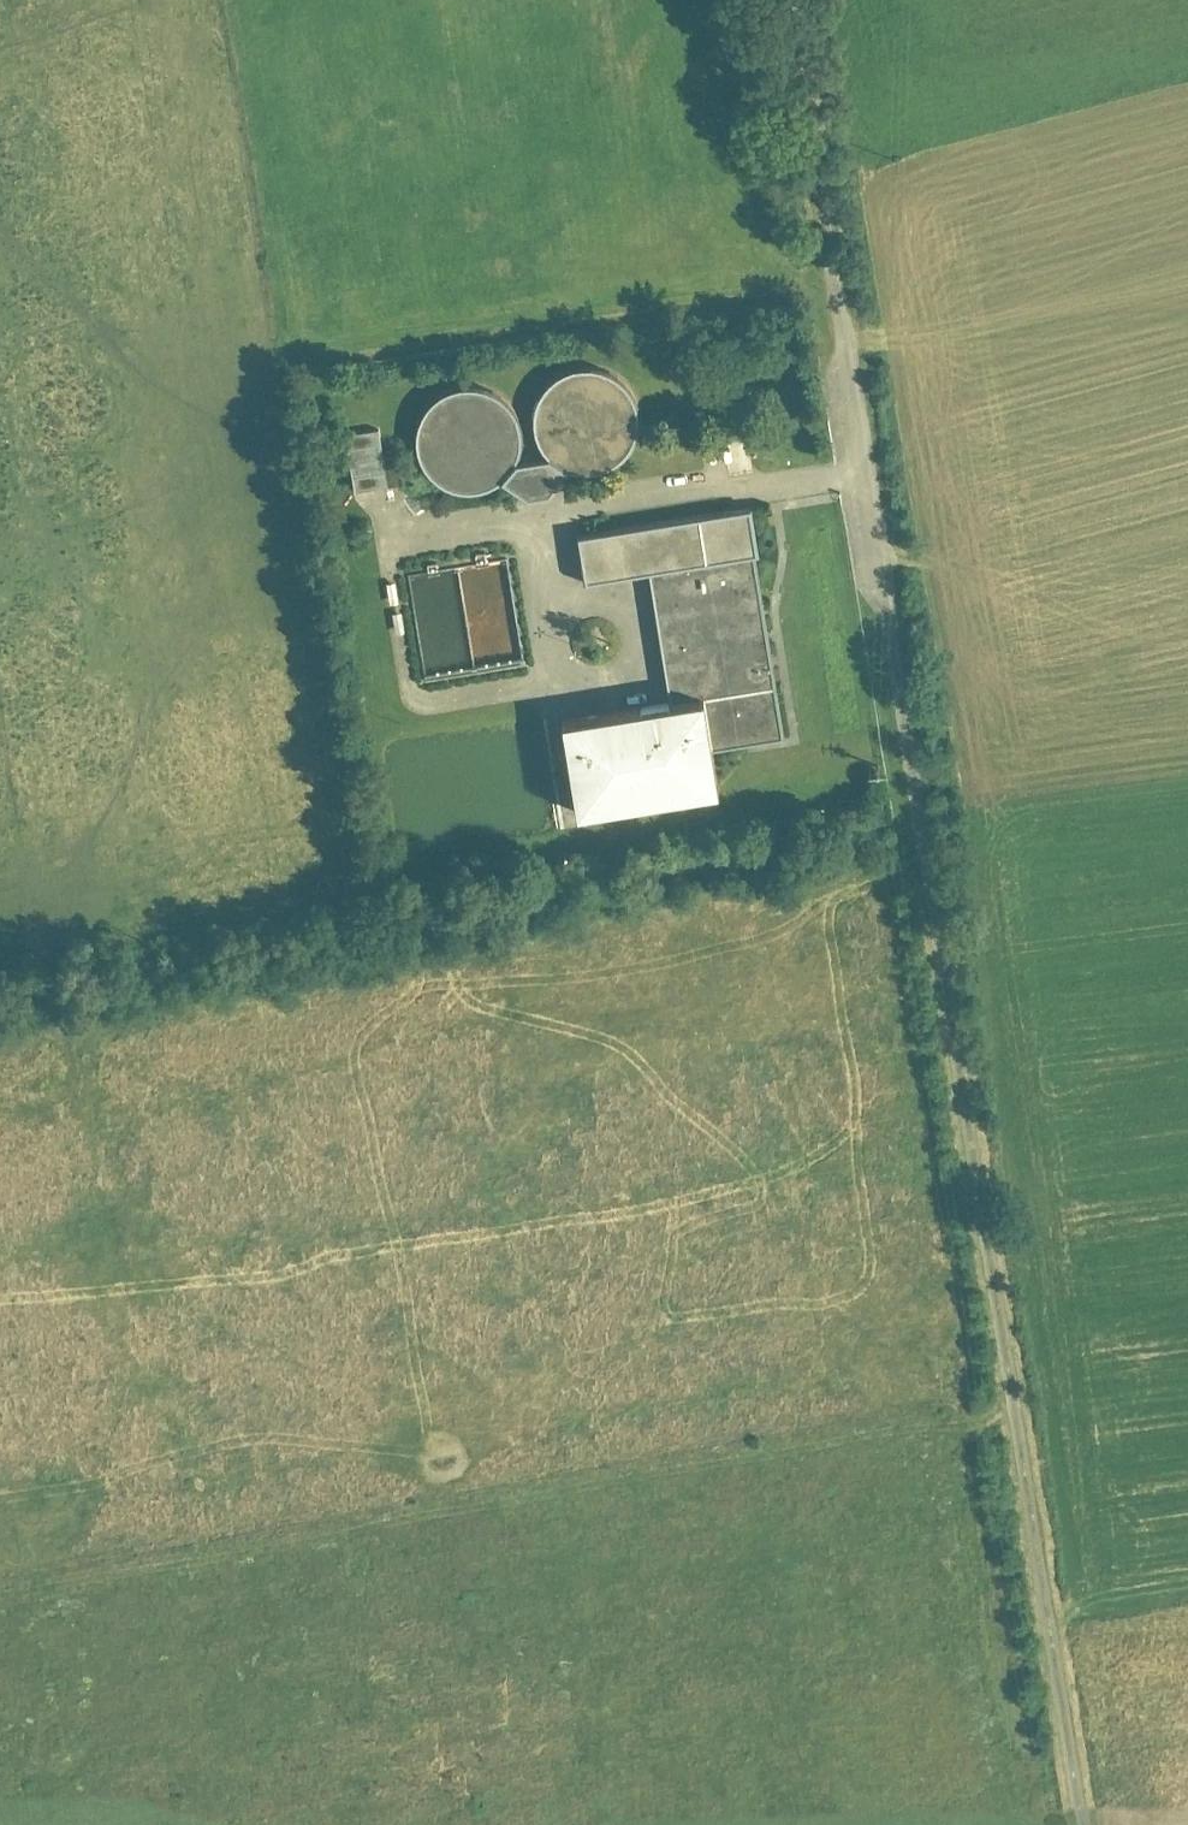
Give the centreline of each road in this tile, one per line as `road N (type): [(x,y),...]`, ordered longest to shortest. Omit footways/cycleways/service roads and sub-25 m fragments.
road 1 (residential): [(790,0),(1081,1824)]

